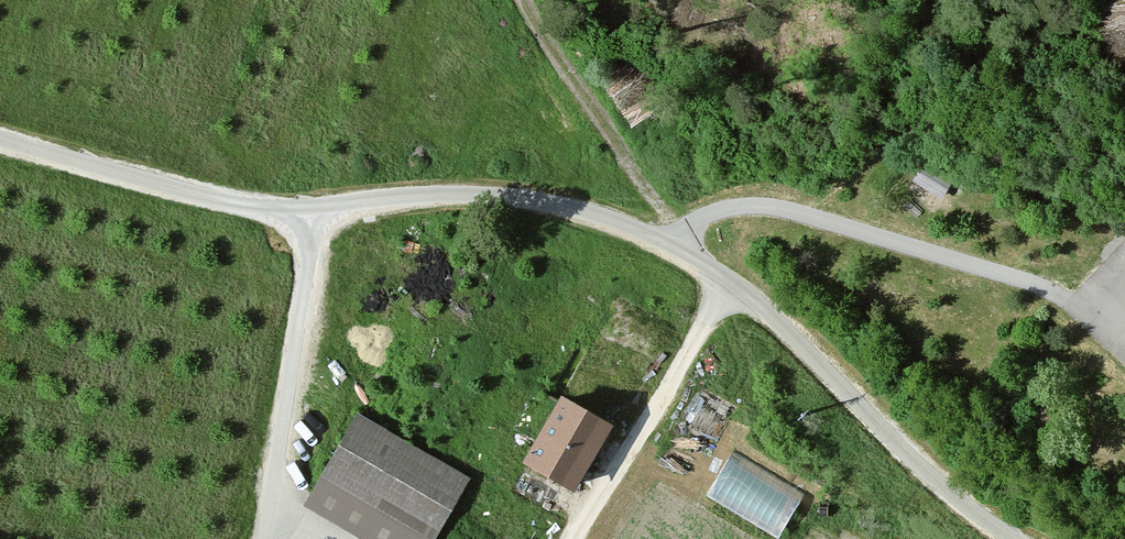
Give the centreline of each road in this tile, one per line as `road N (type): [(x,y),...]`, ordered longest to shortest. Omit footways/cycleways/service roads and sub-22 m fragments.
road 1 (unclassified): [(310,214),(436,195),(532,199),(634,226),(754,298),(976,515),(1020,538)]
road 2 (unclassified): [(266,538),(309,266),(310,214)]
road 3 (unclassified): [(310,214),(244,206),(0,140)]
road 4 (track): [(661,210),(564,70),(528,0)]
road 5 (track): [(998,218),(1080,261),(1109,329)]

